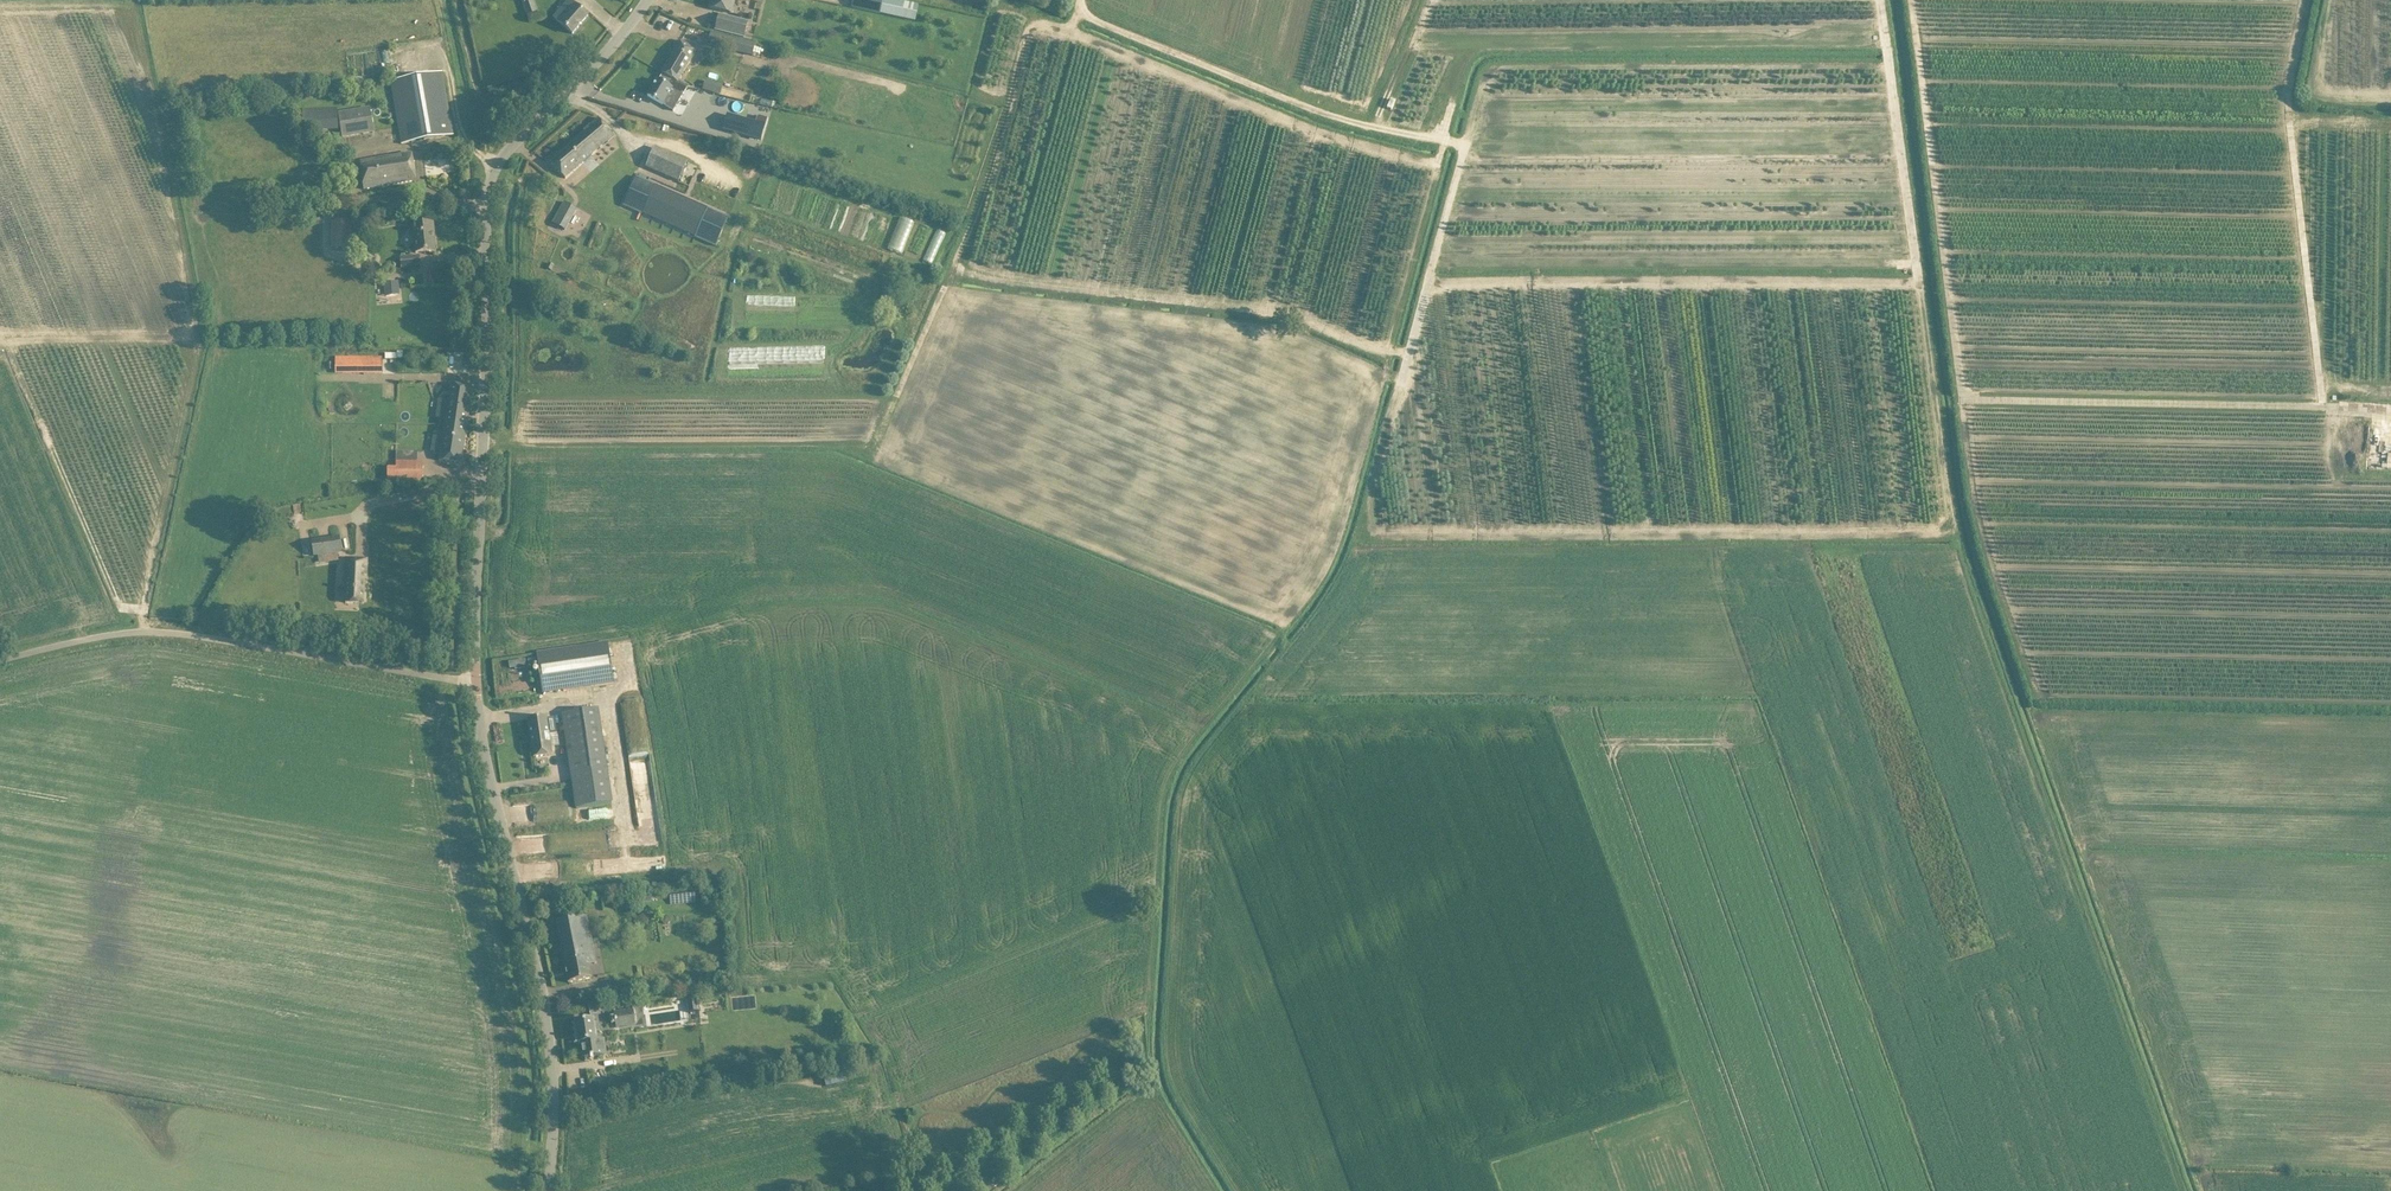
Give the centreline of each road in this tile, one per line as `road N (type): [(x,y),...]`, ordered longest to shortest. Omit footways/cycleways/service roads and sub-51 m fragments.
road 1 (unclassified): [(475,680),(493,166),(647,0)]
road 2 (unclassified): [(550,1190),(546,1013),(485,758),(475,680)]
road 3 (unclassified): [(0,662),(147,628),(475,680)]
road 4 (track): [(454,0),(493,166)]

